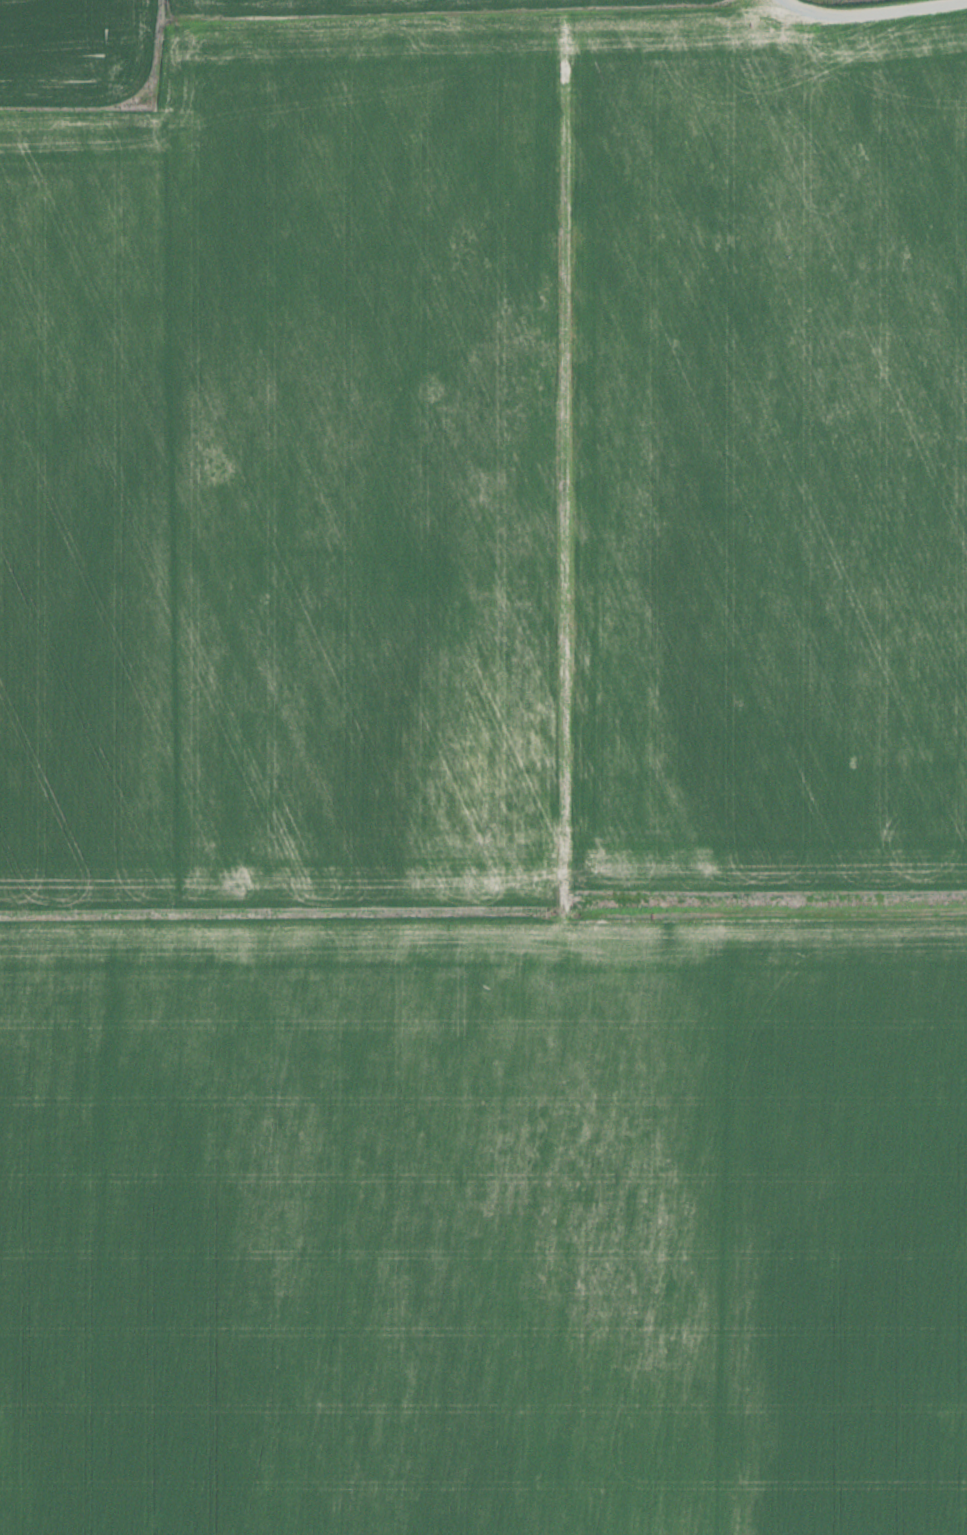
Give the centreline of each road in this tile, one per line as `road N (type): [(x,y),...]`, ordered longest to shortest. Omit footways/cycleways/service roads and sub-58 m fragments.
road 1 (track): [(757,0),(744,11),(200,25),(170,47),(161,104),(145,113),(0,114)]

